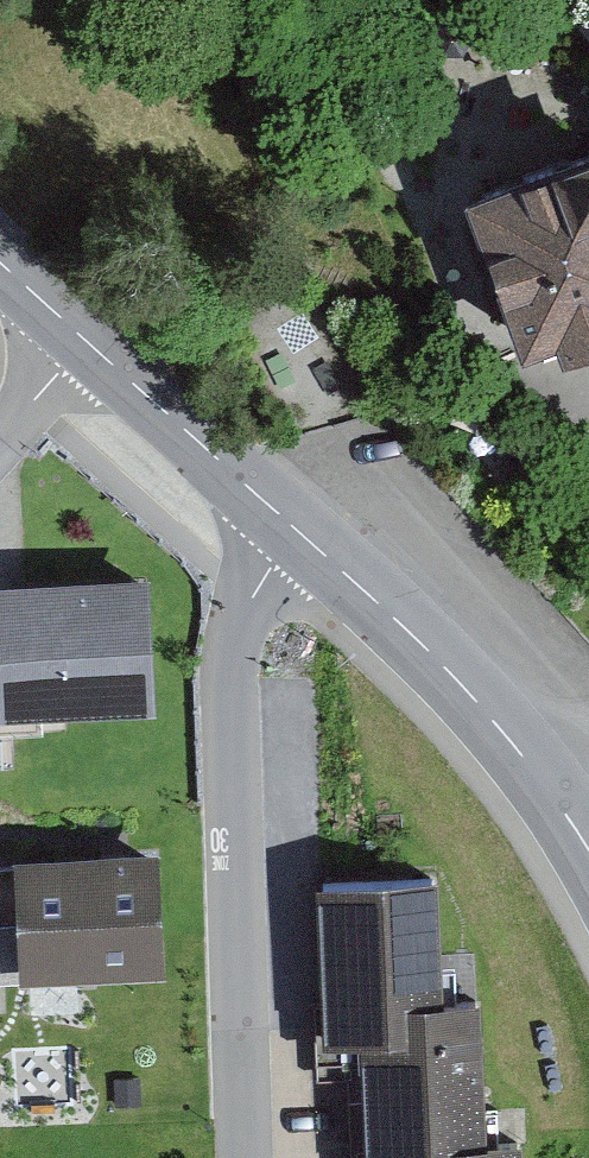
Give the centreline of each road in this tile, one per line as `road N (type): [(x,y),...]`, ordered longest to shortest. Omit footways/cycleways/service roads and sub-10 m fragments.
road 1 (residential): [(301,532),(255,595),(229,655),(243,1157)]
road 2 (tertiary): [(547,781),(425,648),(301,532)]
road 3 (tertiary): [(301,532),(87,342)]
road 4 (residential): [(87,342),(0,439)]

